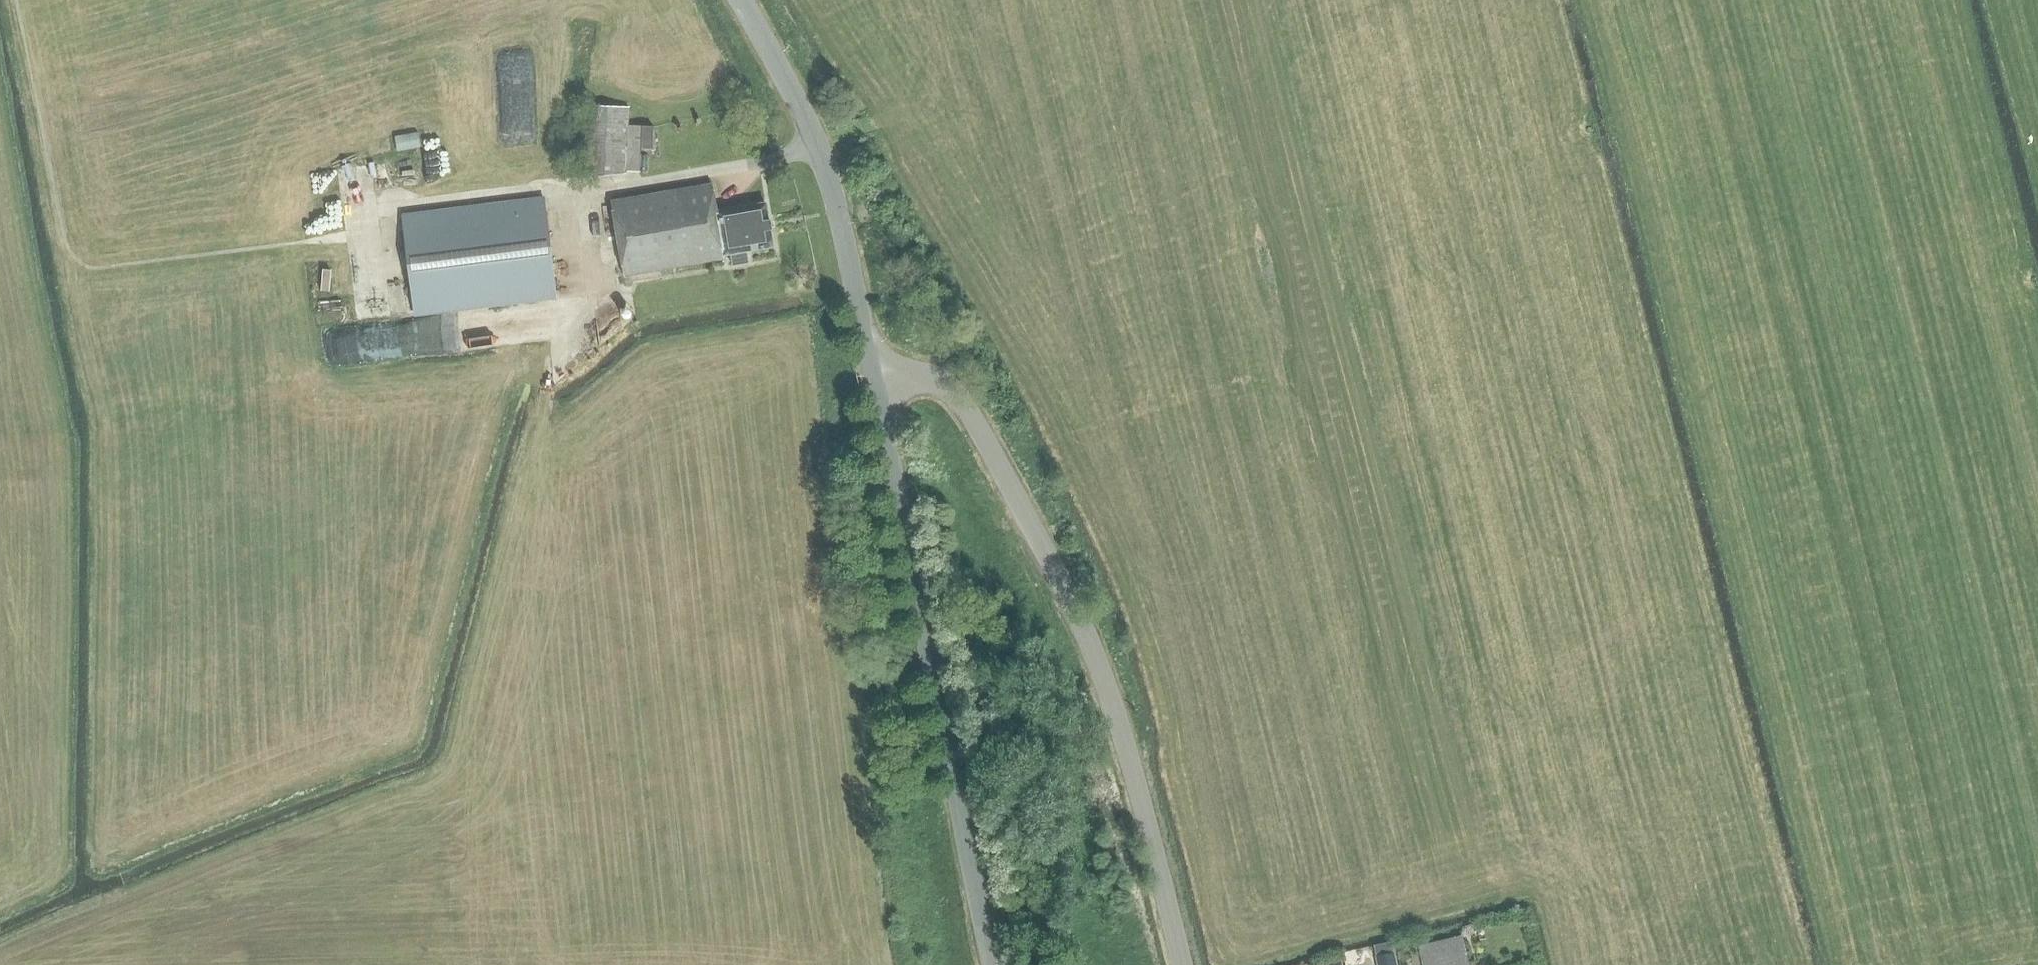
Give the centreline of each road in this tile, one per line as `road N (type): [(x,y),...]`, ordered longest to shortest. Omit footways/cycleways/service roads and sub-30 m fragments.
road 1 (tertiary): [(1184,964),(1142,787),(1065,591),(958,394),(921,373),(871,381)]
road 2 (tertiary): [(990,964),(871,381)]
road 3 (tertiary): [(871,381),(837,208),(809,125),(736,0)]

